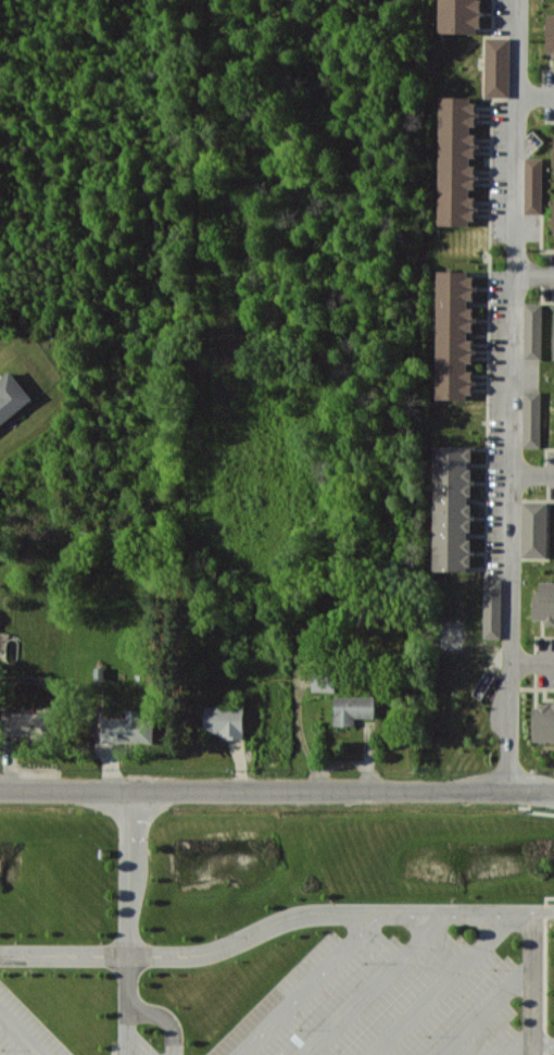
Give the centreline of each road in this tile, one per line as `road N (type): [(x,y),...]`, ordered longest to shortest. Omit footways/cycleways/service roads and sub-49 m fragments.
road 1 (residential): [(0,788),(553,790)]

